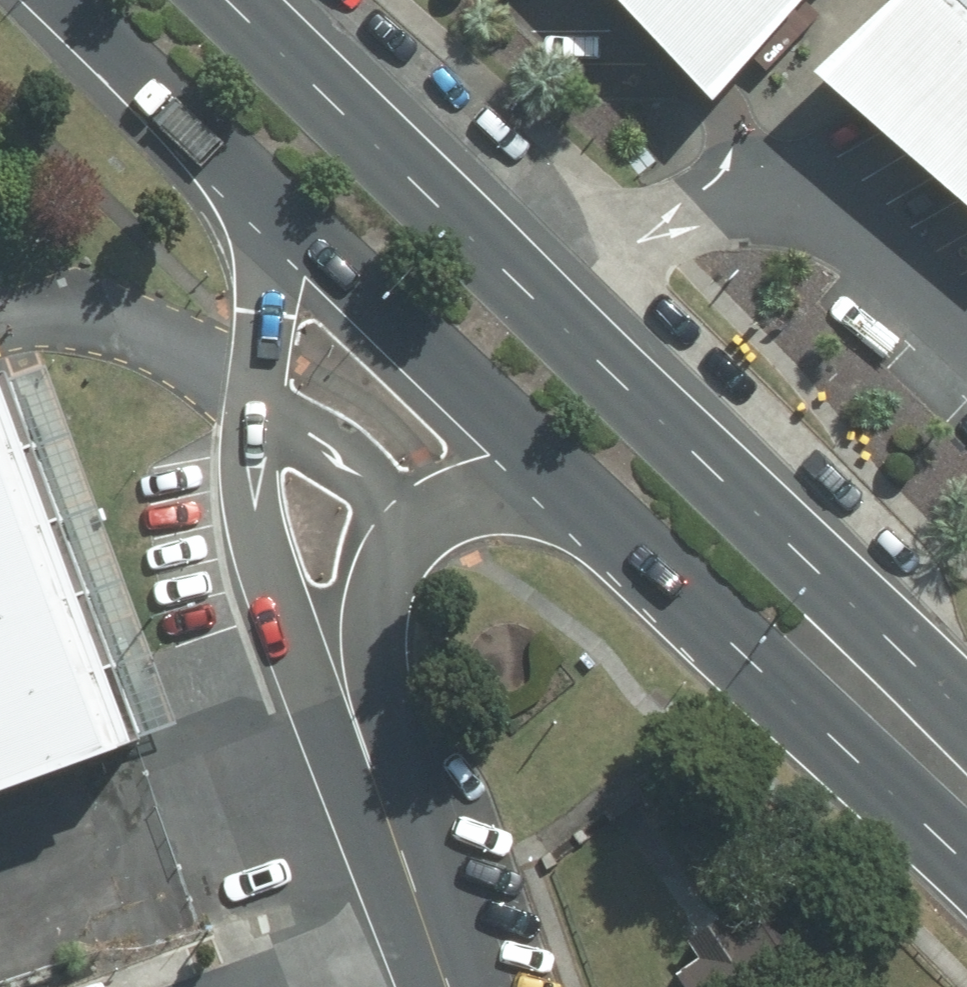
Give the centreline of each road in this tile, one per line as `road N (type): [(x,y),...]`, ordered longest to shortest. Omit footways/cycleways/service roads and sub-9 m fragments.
road 1 (primary): [(245,0),(966,709)]
road 2 (primary): [(966,863),(585,507)]
road 3 (primary): [(585,507),(272,203)]
road 4 (residential): [(373,789),(283,591),(264,524),(253,390)]
road 5 (primary): [(272,203),(67,0)]
road 6 (residential): [(408,523),(384,550),(363,634),(373,789)]
road 7 (residential): [(0,333),(101,328),(253,390)]
road 8 (residential): [(253,390),(315,428),(408,523)]
road 9 (residential): [(253,390),(272,203)]
road 10 (residential): [(585,507),(519,489),(479,492),(408,523)]
road 11 (residential): [(276,986),(423,934)]
road 12 (residential): [(373,789),(423,934)]

